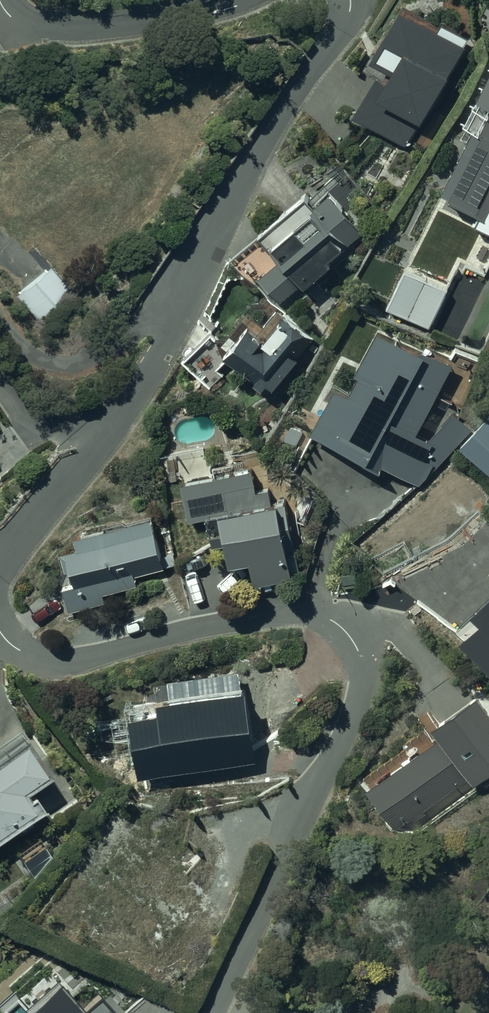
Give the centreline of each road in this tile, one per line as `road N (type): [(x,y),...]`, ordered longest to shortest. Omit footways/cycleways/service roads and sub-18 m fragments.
road 1 (residential): [(212,1012),(354,706),(355,651),(326,620),(303,617),(188,628),(77,662),(17,653),(0,632)]
road 2 (residential): [(0,559),(167,346),(238,181),(351,0)]
road 3 (residential): [(226,0),(58,29),(13,19),(0,3)]

